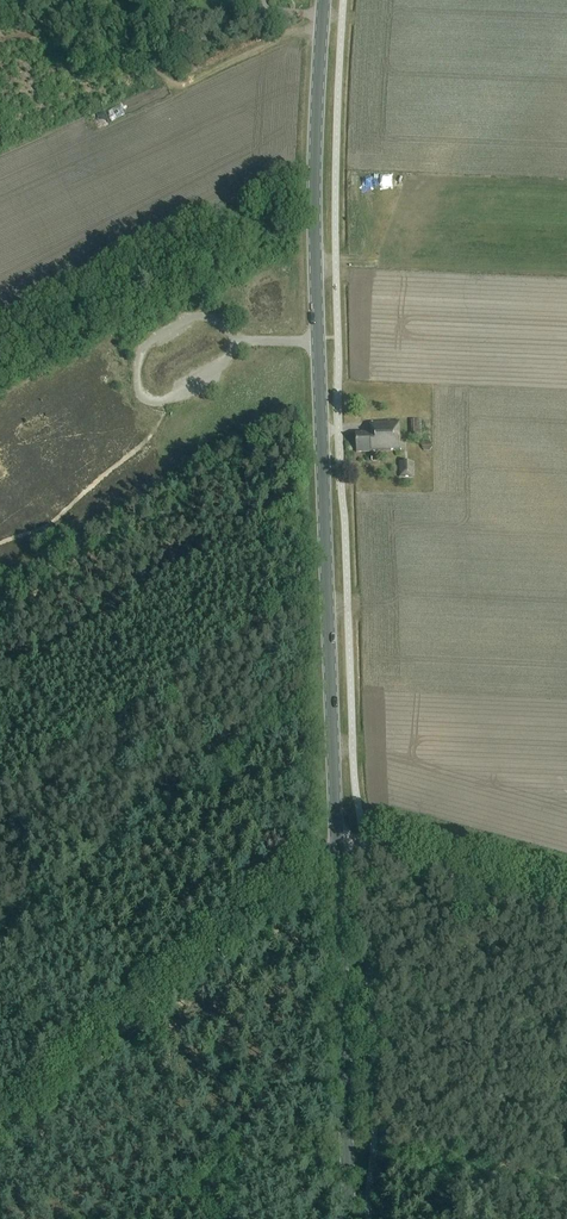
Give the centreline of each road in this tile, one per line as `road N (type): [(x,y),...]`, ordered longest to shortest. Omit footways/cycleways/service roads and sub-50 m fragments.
road 1 (secondary): [(352,1218),(314,231),(324,0)]
road 2 (track): [(337,836),(0,1128)]
road 3 (track): [(106,0),(178,84),(323,18),(342,18)]
road 4 (track): [(337,836),(566,895)]
road 5 (track): [(0,544),(49,525),(147,441),(165,401)]

